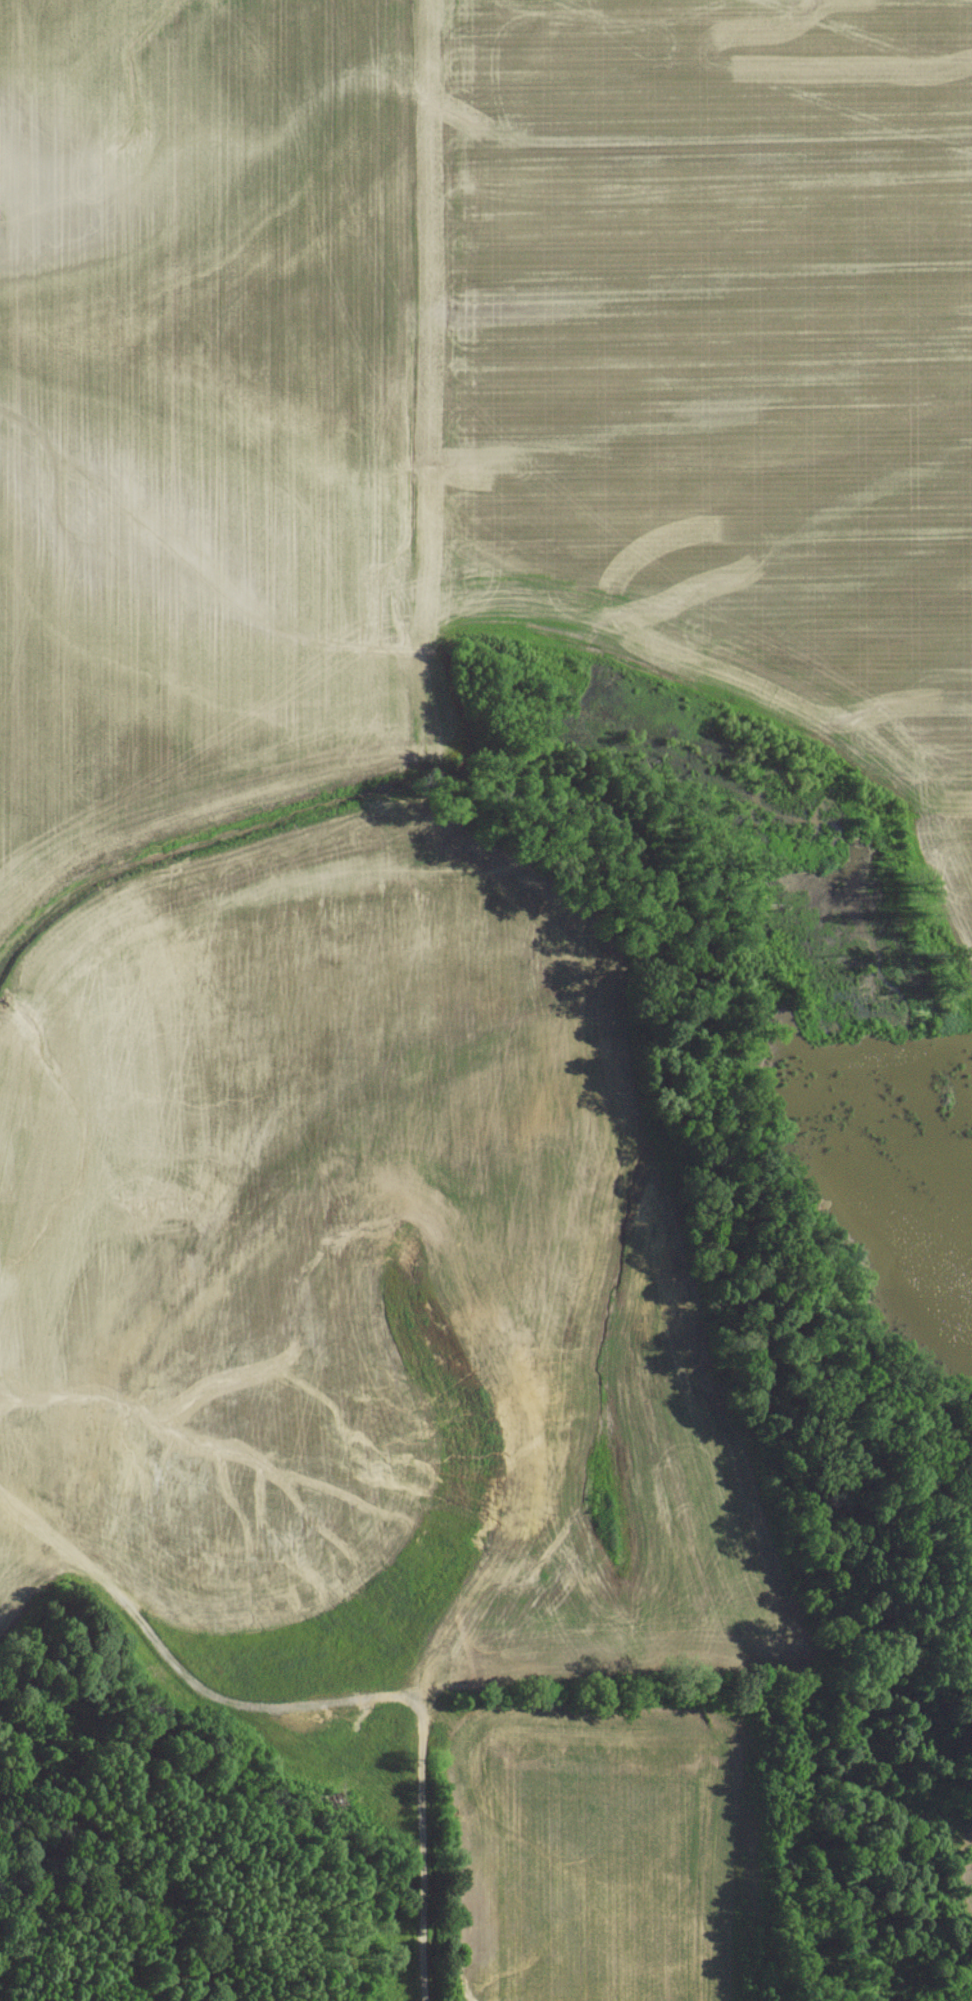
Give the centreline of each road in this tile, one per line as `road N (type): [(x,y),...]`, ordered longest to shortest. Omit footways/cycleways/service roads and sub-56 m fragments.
road 1 (residential): [(422,2000),(419,1831)]

